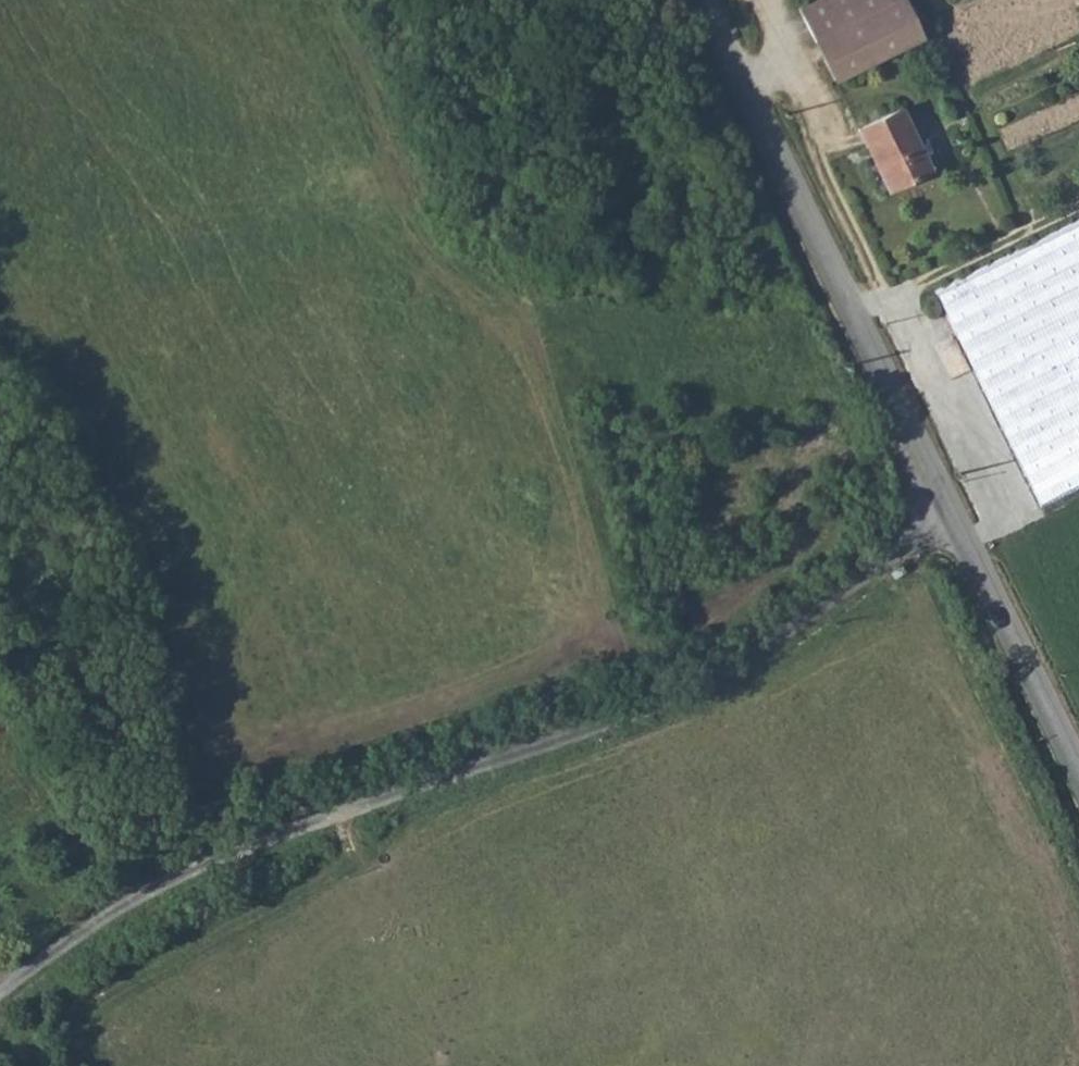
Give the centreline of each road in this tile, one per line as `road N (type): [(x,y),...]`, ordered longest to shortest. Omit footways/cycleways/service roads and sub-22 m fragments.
road 1 (unclassified): [(0,990),(183,872),(604,725),(715,676),(904,548),(947,505)]
road 2 (tertiary): [(700,0),(947,505)]
road 3 (tertiary): [(947,505),(1078,781)]

